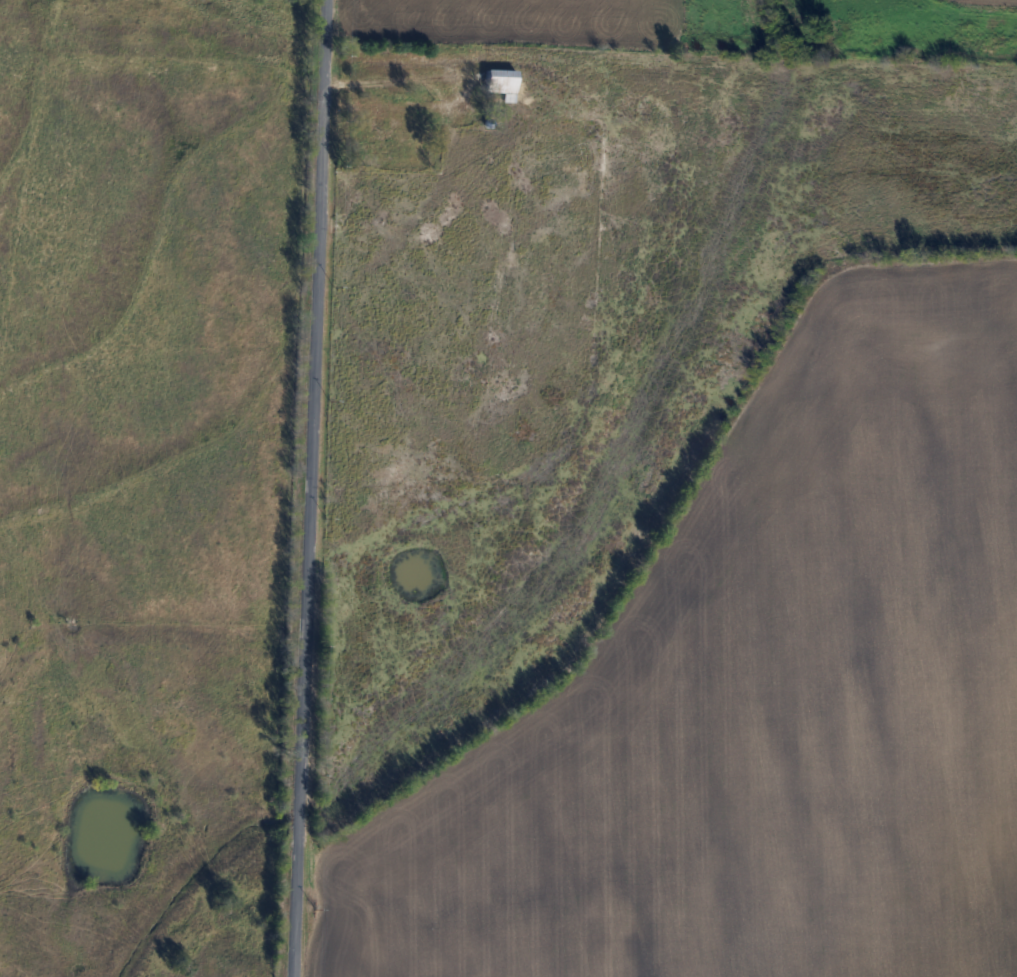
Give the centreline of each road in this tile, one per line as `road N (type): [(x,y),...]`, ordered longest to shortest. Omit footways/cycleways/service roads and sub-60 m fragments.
road 1 (residential): [(291,976),(324,0)]

